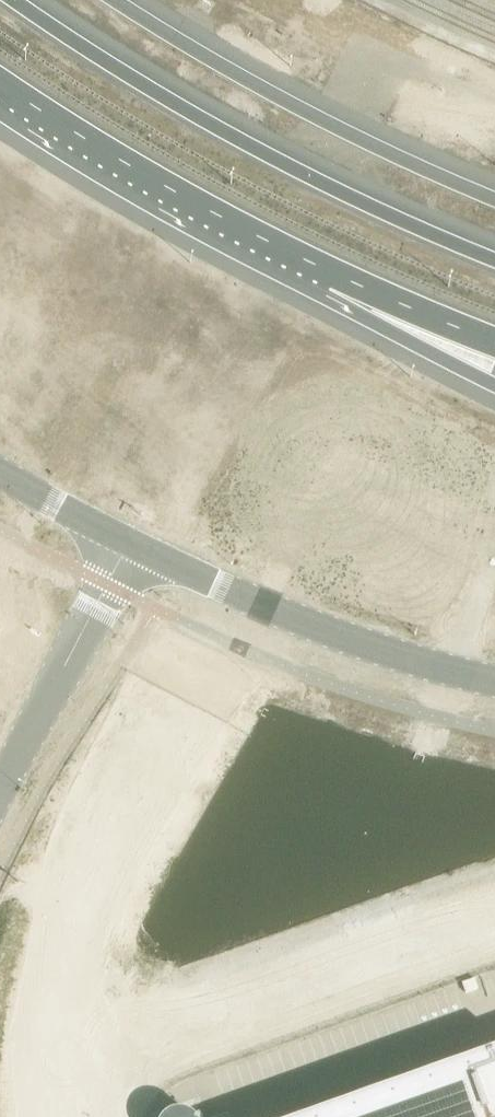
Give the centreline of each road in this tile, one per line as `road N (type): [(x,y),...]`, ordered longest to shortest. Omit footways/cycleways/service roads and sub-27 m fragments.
road 1 (secondary): [(494,264),(154,99),(15,0)]
road 2 (secondary): [(494,198),(235,70),(118,0)]
road 3 (unclassified): [(127,549),(244,607),(398,660),(494,681)]
road 4 (trunk): [(0,81),(178,194),(337,276)]
road 5 (unclassified): [(0,796),(127,549)]
road 6 (trunk): [(337,276),(494,376)]
road 7 (trunk): [(337,276),(494,343)]
road 8 (unclassified): [(0,475),(127,549)]

